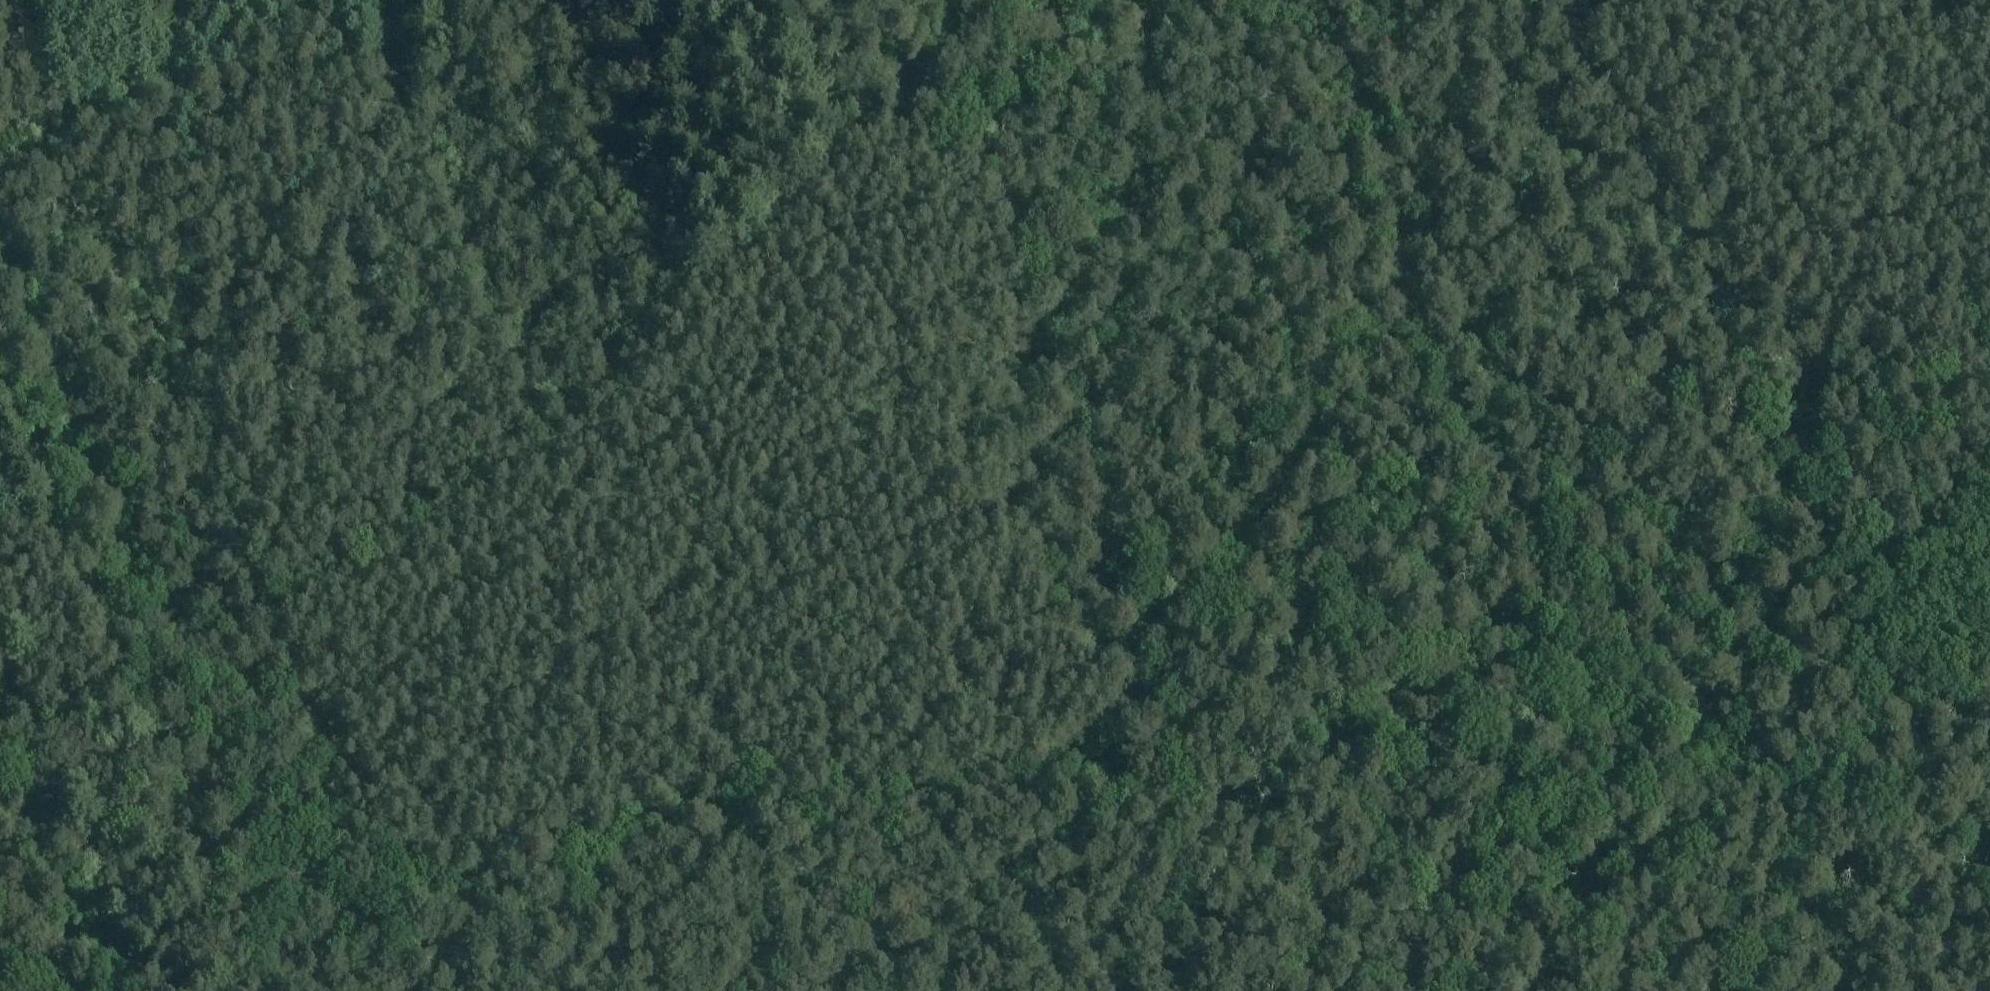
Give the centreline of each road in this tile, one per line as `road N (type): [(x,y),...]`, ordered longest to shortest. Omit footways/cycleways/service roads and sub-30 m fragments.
road 1 (track): [(1989,512),(1624,788),(1514,909),(1474,990)]
road 2 (track): [(12,0),(272,619)]
road 3 (track): [(0,777),(153,678),(361,578),(540,467)]
road 4 (track): [(1005,0),(880,110),(682,312)]
road 5 (track): [(556,0),(682,312)]
road 6 (track): [(540,467),(682,312)]

